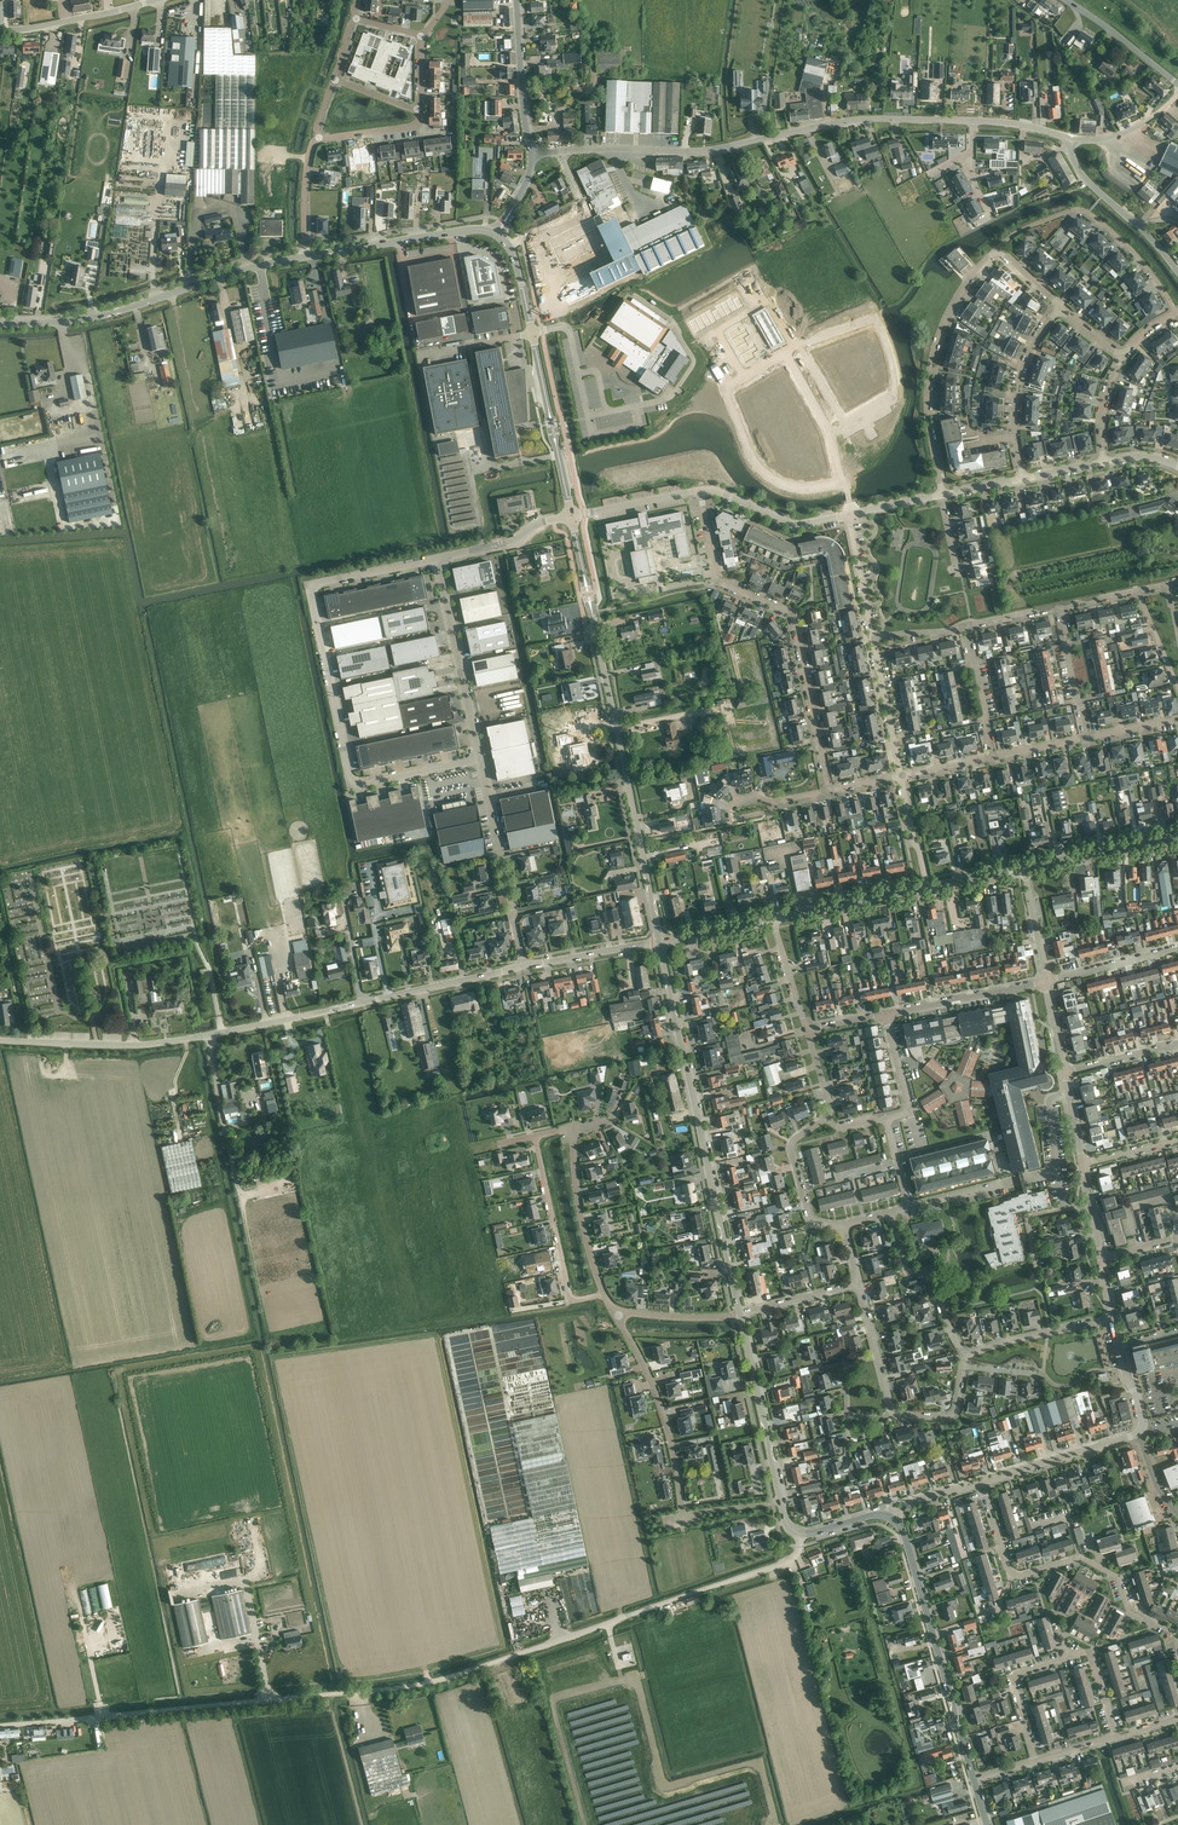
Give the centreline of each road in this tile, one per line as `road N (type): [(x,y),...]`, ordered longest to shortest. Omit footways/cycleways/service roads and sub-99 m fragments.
road 1 (unclassified): [(0,1726),(428,1682),(780,1565),(792,1560),(803,1535)]
road 2 (unclassified): [(480,759),(361,785),(349,779),(315,591),(437,557)]
road 3 (residential): [(531,155),(704,152),(855,121),(973,121)]
road 4 (tertiary): [(660,941),(572,516)]
road 5 (tertiary): [(741,1316),(660,941)]
road 6 (tertiary): [(0,1040),(147,1045),(362,1002)]
road 7 (residential): [(829,790),(795,619),(719,582),(699,490)]
road 8 (tertiary): [(307,258),(78,320),(0,325)]
road 9 (residential): [(1177,1648),(1173,1631),(1129,1612),(1118,1577),(1080,1558),(1012,1573),(981,1484)]
road 10 (tertiary): [(974,1780),(894,1519)]
road 11 (residential): [(998,249),(958,295),(933,352),(927,410),(942,495)]
road 12 (residential): [(1115,1737),(1092,1655),(1025,1670),(1013,1686),(1035,1761)]
road 13 (residential): [(1176,312),(1140,260),(1083,210),(1015,233),(998,249)]
road 14 (residential): [(844,425),(894,392),(876,319),(800,346)]
road 15 (residential): [(683,1517),(661,1408),(616,1314)]
road 16 (unclassified): [(523,966),(480,759)]
road 17 (unclassified): [(480,759),(437,557)]
road 18 (residential): [(534,1136),(569,1296),(603,1294)]
road 19 (residential): [(744,373),(728,395),(761,471),(797,486),(842,479)]
road 20 (tertiary): [(497,235),(476,229),(307,258)]
road 21 (tertiary): [(782,1503),(741,1316)]
road 22 (tertiary): [(549,411),(515,258),(497,235)]
road 23 (residential): [(1059,308),(1030,349),(1017,388),(1023,479)]
road 24 (residential): [(603,1294),(577,1204),(572,1128)]
road 25 (residential): [(797,347),(767,299),(717,329),(744,373)]
road 26 (tertiary): [(362,1002),(523,966)]
road 27 (residential): [(885,1014),(1046,981)]
road 28 (residential): [(981,1484),(1137,1434)]
road 29 (unclassified): [(0,30),(157,0)]
road 30 (residential): [(773,919),(927,887)]
road 31 (residential): [(1024,867),(1177,836)]
road 32 (tertiary): [(531,155),(516,0)]
road 33 (residential): [(699,490),(799,524),(848,515)]
road 34 (residential): [(844,1224),(812,1220),(792,1152),(793,1141),(825,1118)]
road 35 (residential): [(909,1208),(1057,1172)]
road 36 (residential): [(967,1357),(1112,1321)]
road 37 (unclassified): [(437,557),(516,541),(539,522),(572,516)]
road 38 (residential): [(900,776),(872,637)]
road 39 (tertiary): [(523,966),(660,941)]
road 40 (unclassified): [(1177,84),(1066,0)]
road 41 (residential): [(1046,981),(1177,947)]
road 42 (residential): [(1087,738),(1060,606)]
road 43 (residential): [(992,757),(966,627)]
road 44 (residential): [(572,516),(699,490)]
road 45 (residential): [(741,1316),(616,1314)]
road 46 (residential): [(872,637),(848,515)]
road 47 (residential): [(307,258),(305,180),(319,138)]
road 48 (residential): [(741,1316),(858,1285)]
road 49 (residential): [(885,1014),(908,1106),(887,1121)]

